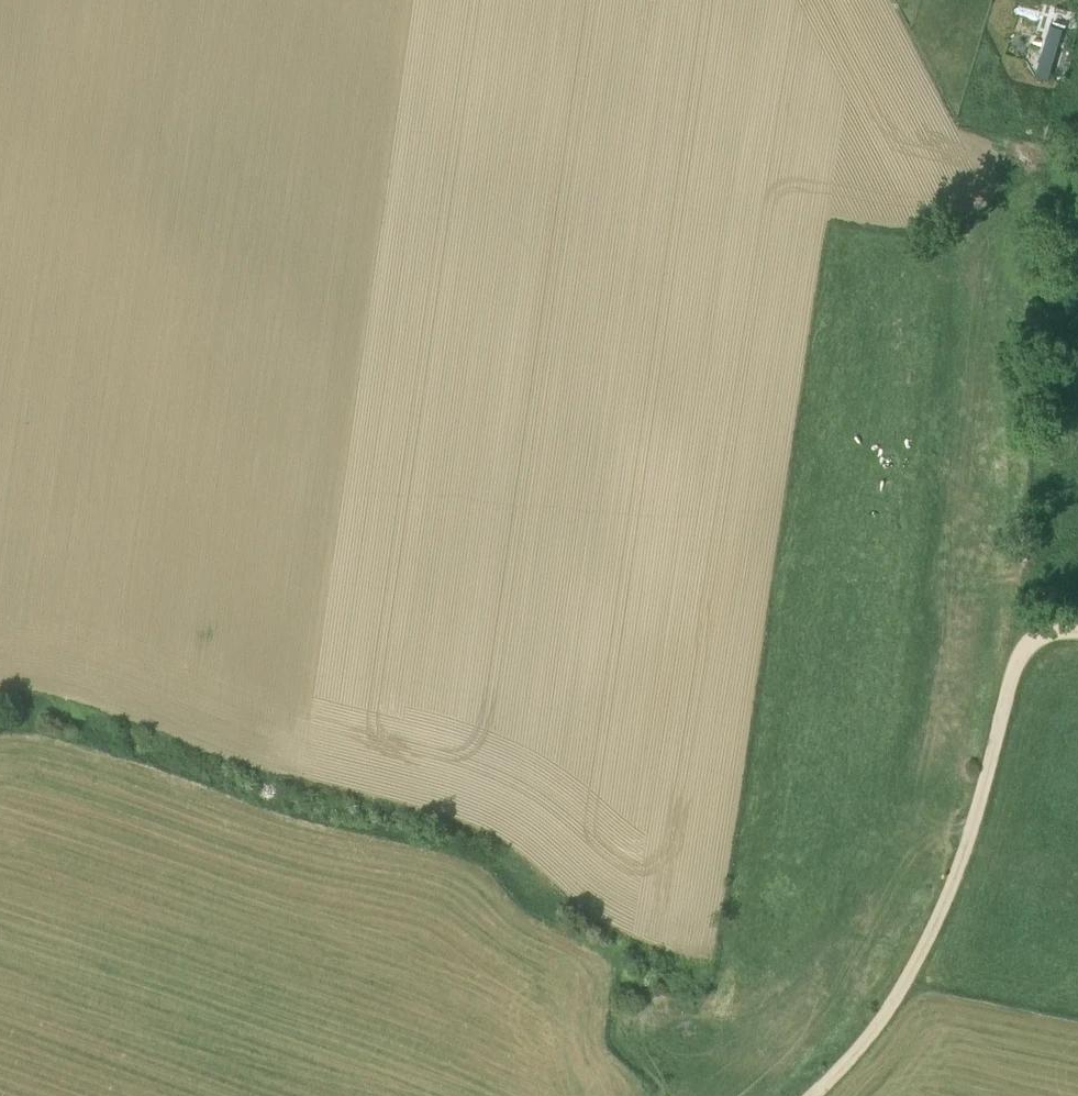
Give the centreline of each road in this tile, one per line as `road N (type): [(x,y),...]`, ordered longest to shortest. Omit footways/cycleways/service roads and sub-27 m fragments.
road 1 (track): [(1077,631),(1061,628),(1026,644),(949,893),(895,1000),(812,1095)]

